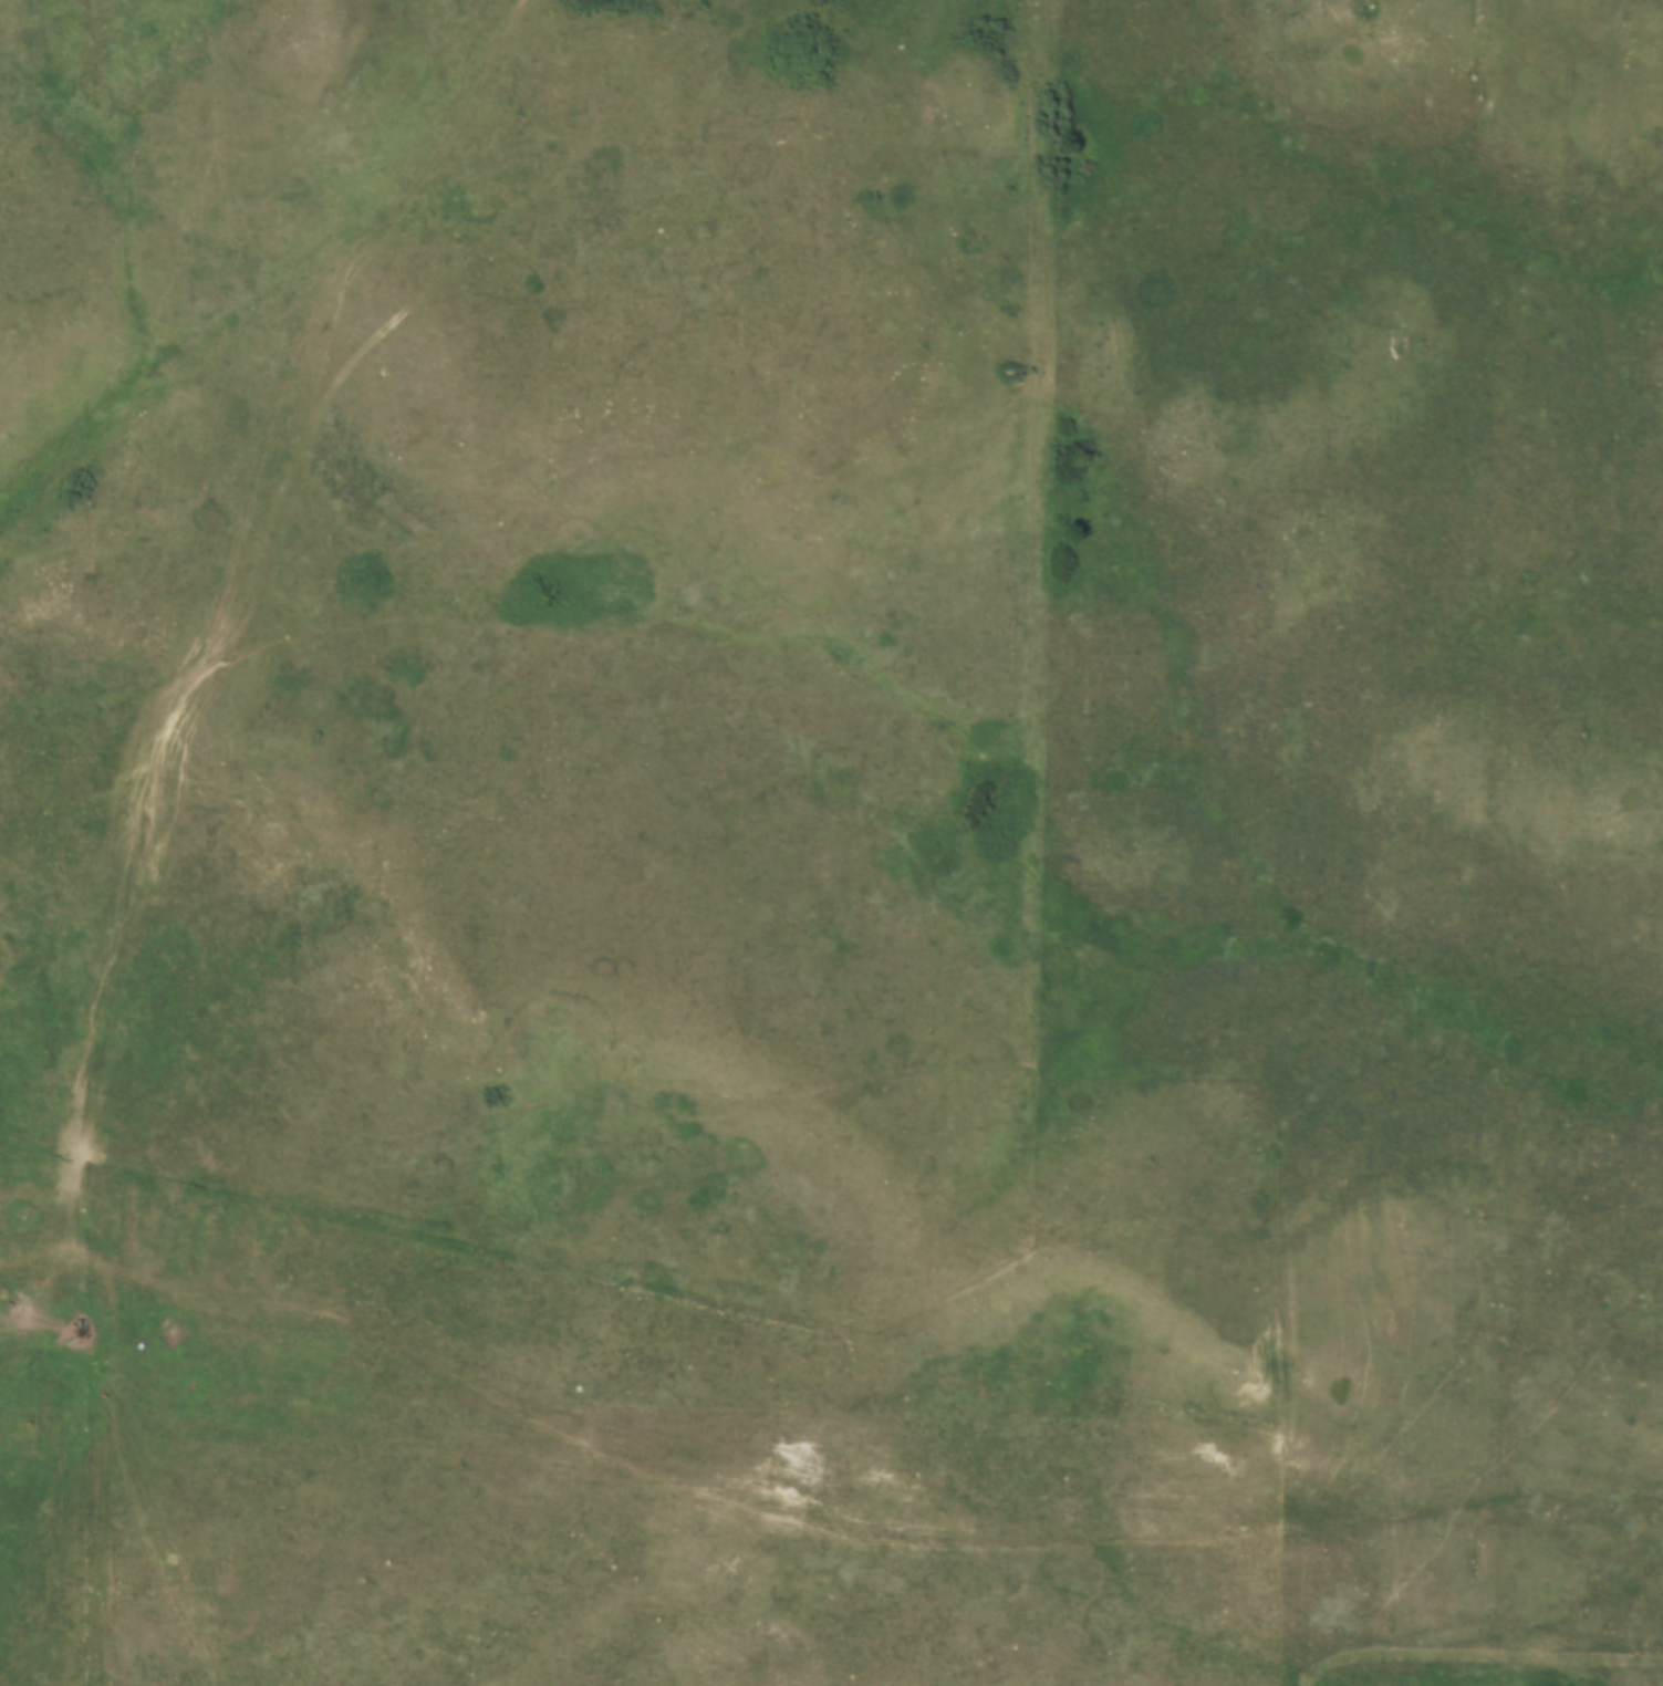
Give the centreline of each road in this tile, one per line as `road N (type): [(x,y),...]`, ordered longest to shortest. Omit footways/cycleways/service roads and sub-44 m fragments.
road 1 (track): [(734,0),(353,368),(314,433),(276,573),(251,626),(225,658),(157,699),(139,720),(89,929),(71,1184),(82,1260),(335,1318),(485,1399),(698,1492),(812,1531),(956,1548),(1341,1528),(1426,1510),(1480,1480),(1569,1397),(1662,1262)]
road 2 (track): [(112,1685),(113,1412),(107,1339),(82,1260)]

